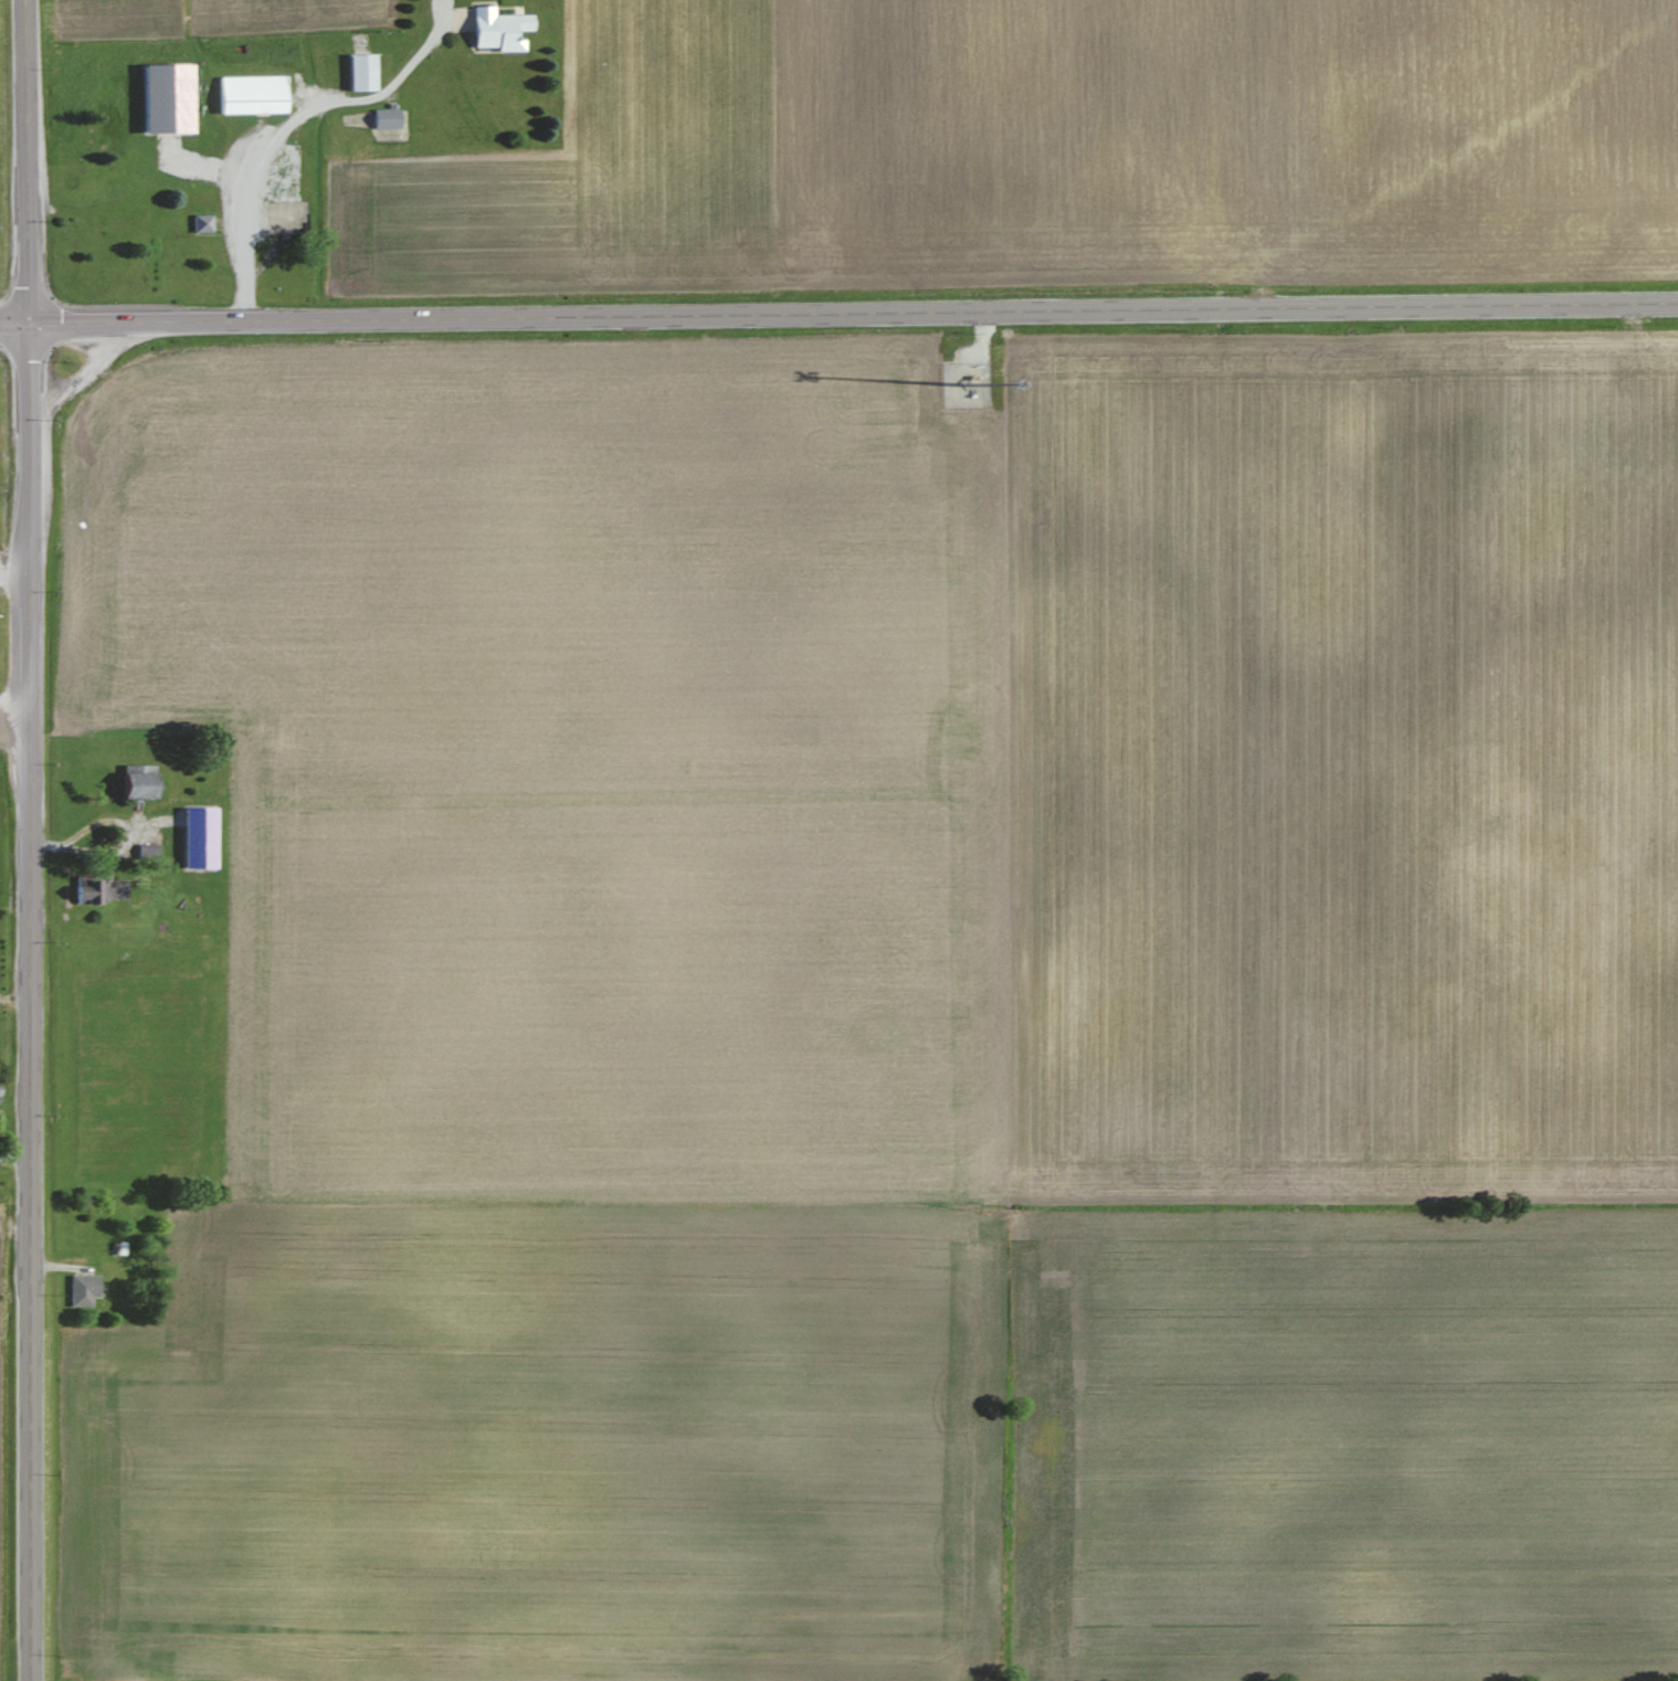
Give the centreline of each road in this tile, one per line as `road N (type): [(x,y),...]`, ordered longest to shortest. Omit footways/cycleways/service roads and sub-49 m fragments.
road 1 (primary): [(31,328),(1677,305)]
road 2 (primary): [(26,1680),(31,328)]
road 3 (primary): [(31,328),(27,0)]

